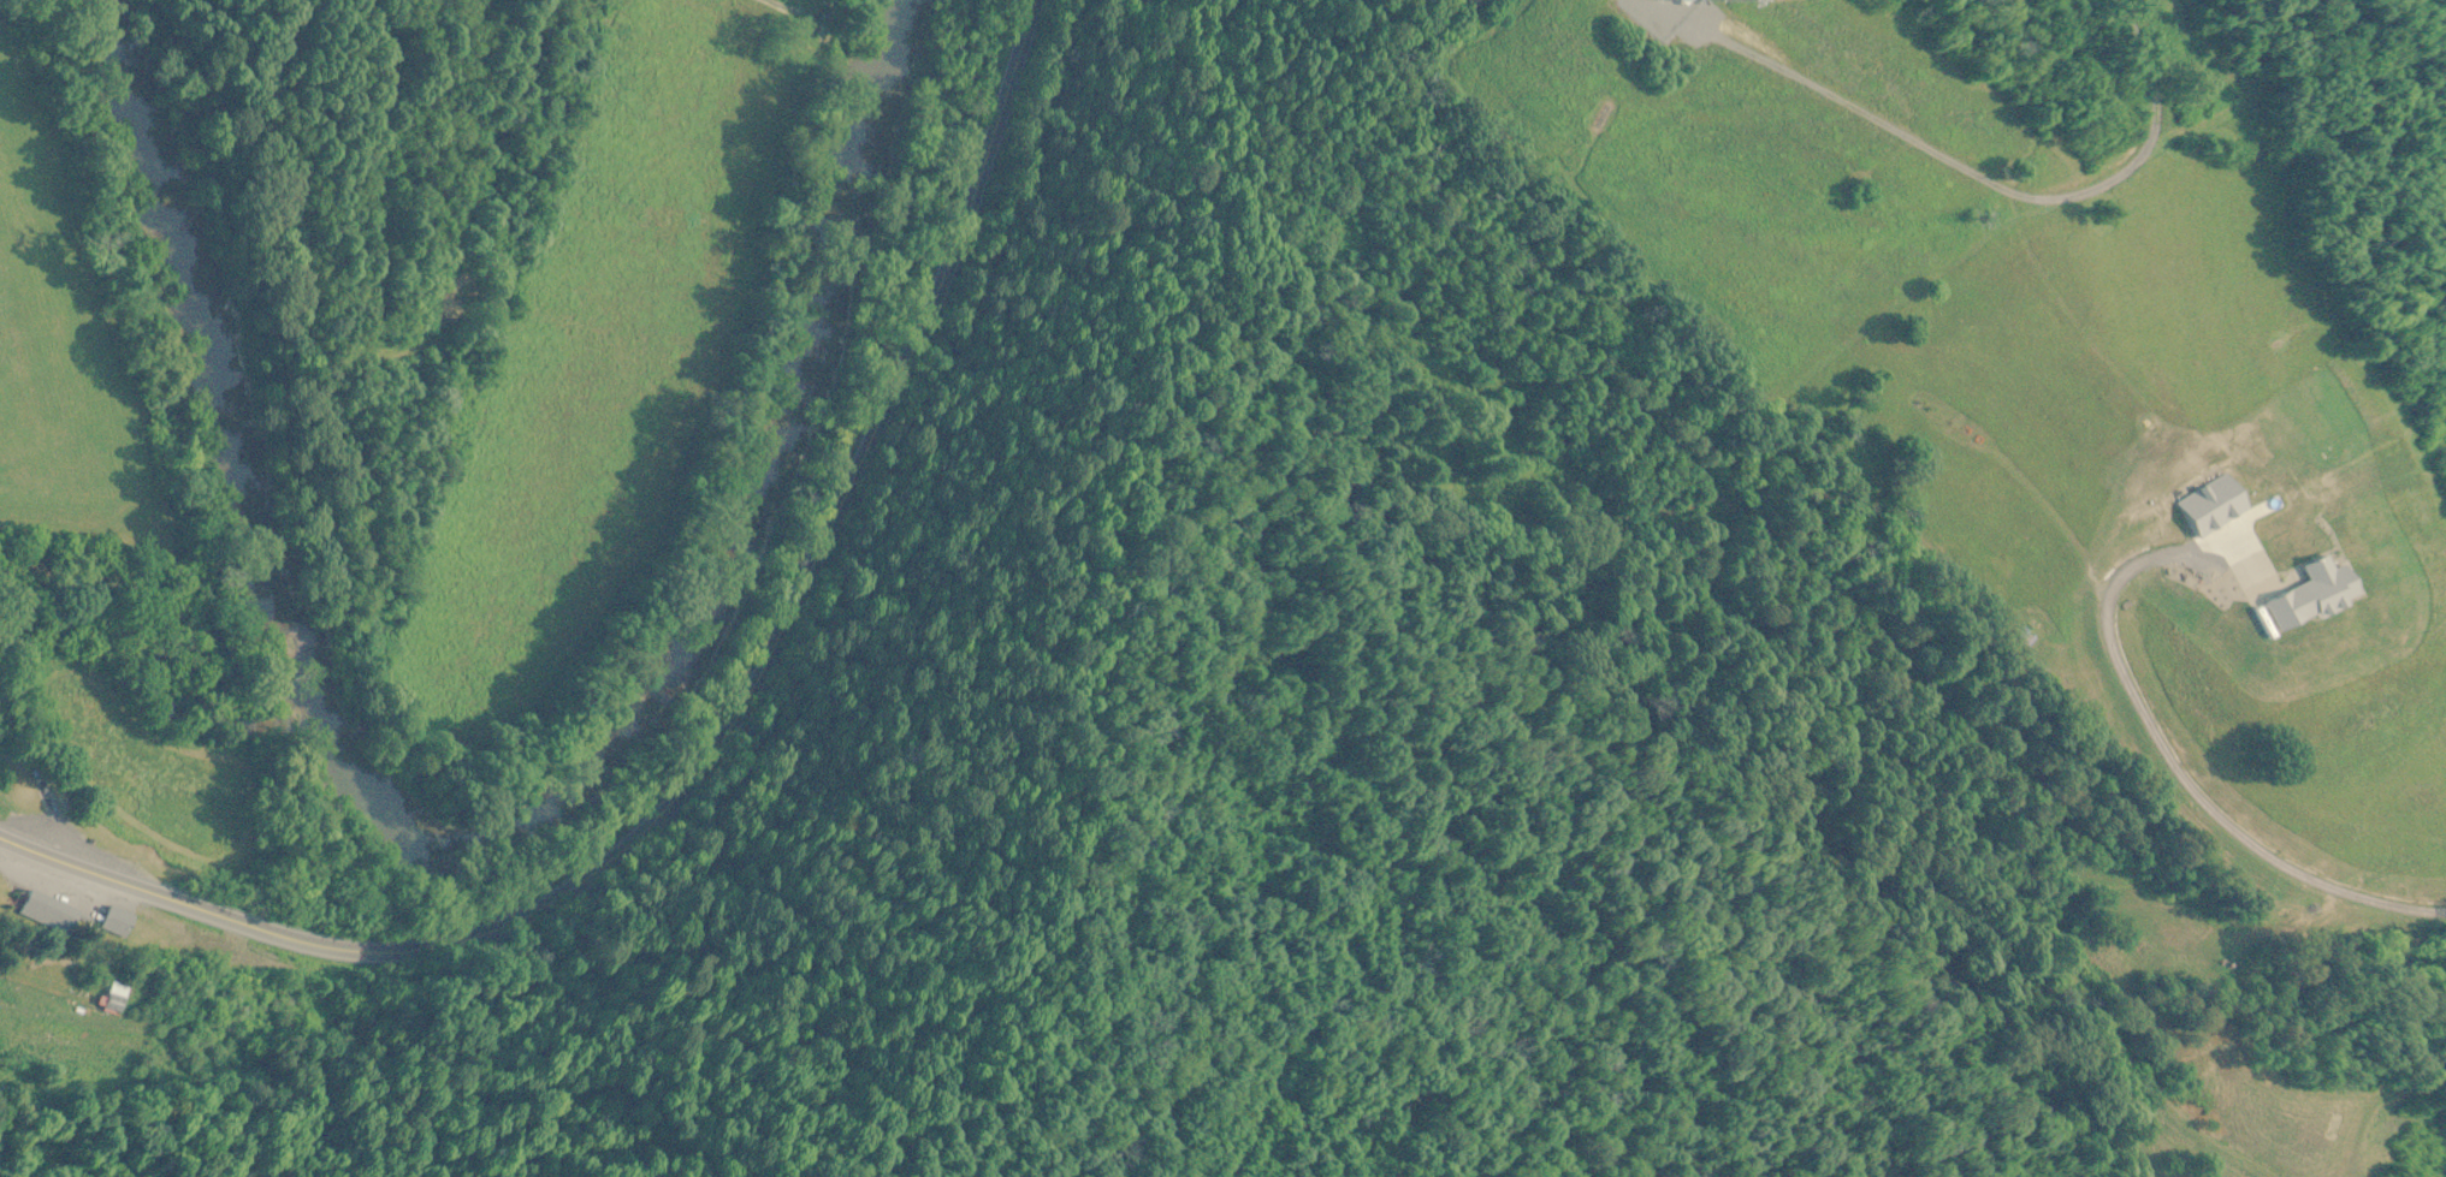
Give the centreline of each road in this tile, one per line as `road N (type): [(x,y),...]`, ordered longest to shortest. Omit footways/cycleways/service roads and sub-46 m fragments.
road 1 (primary): [(1026,0),(981,145),(888,379),(772,634),(653,820),(527,911),(396,951),(162,896),(0,837)]

